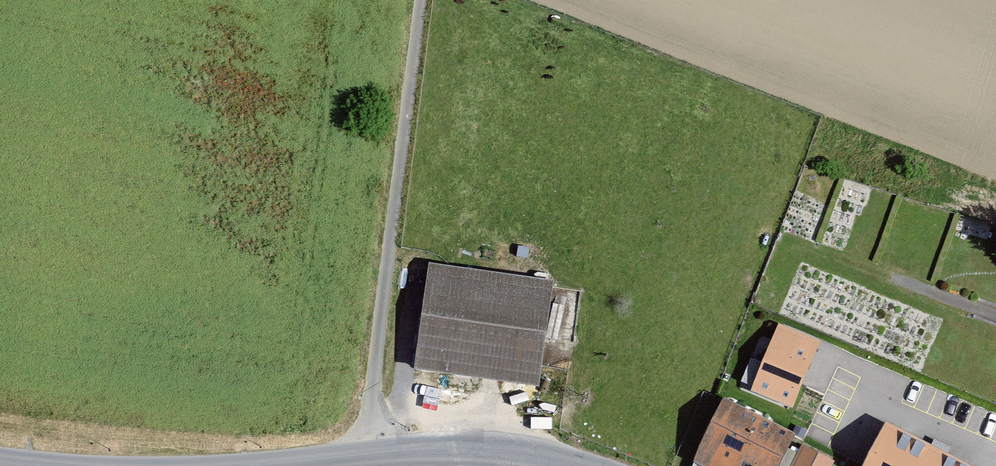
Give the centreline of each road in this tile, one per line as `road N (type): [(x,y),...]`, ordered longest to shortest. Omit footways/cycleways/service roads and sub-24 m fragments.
road 1 (track): [(423,0),(366,461)]
road 2 (secondary): [(555,465),(424,456),(323,465)]

